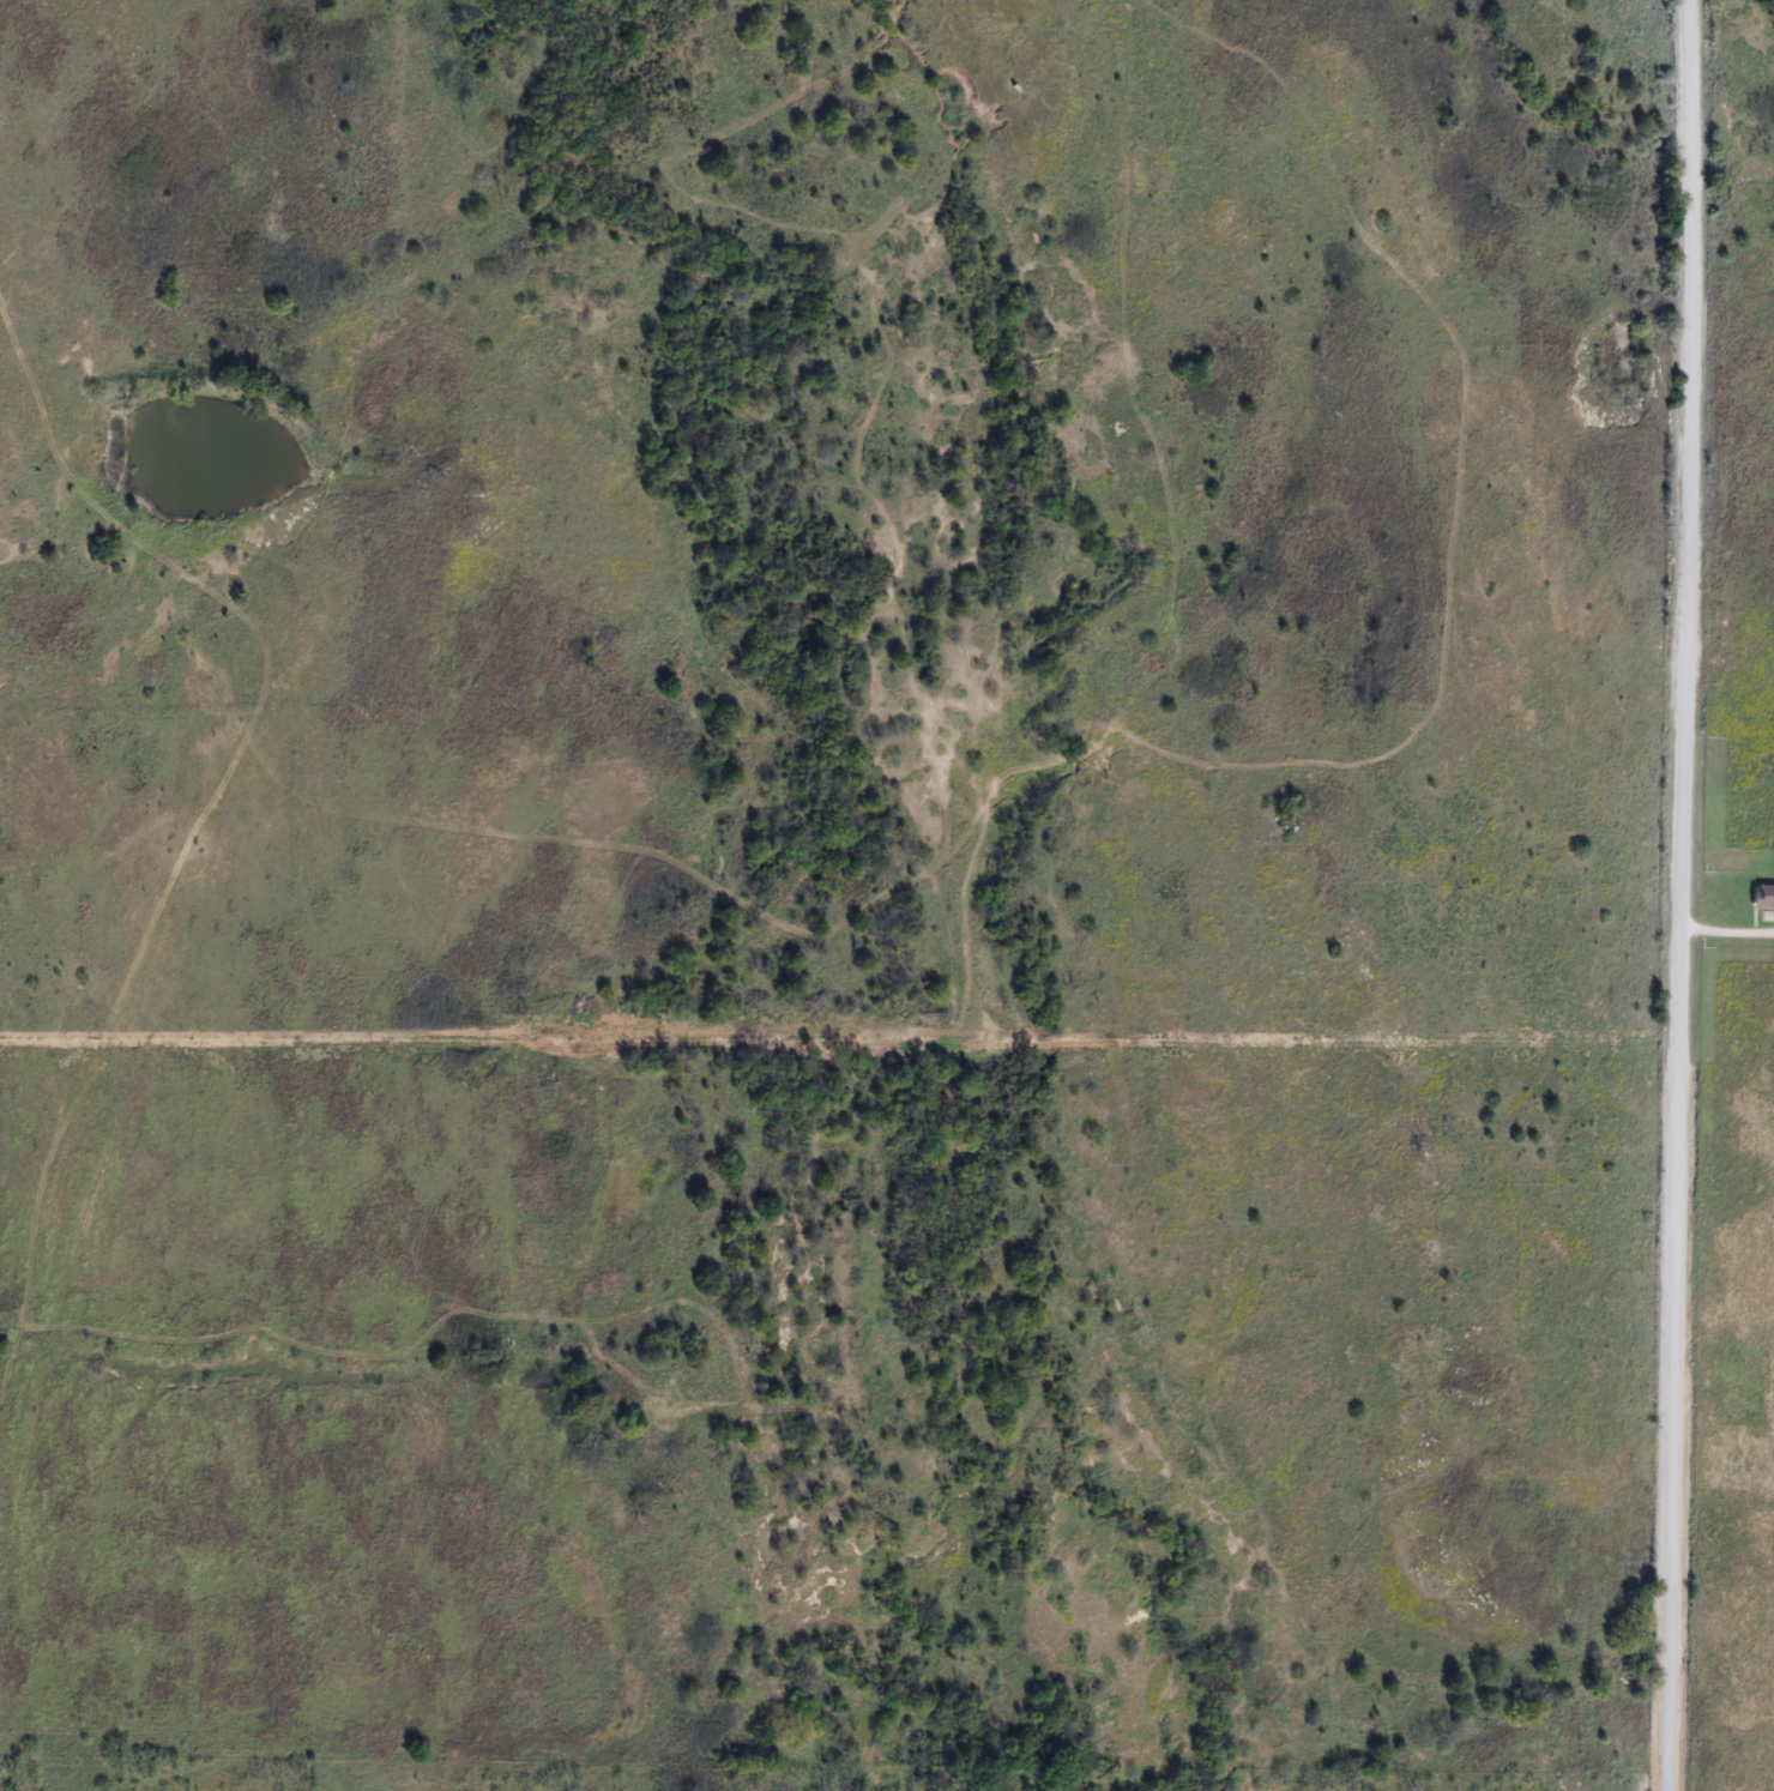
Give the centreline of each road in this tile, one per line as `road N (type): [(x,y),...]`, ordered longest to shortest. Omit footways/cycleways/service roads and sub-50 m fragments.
road 1 (residential): [(1674,1790),(1695,0)]

